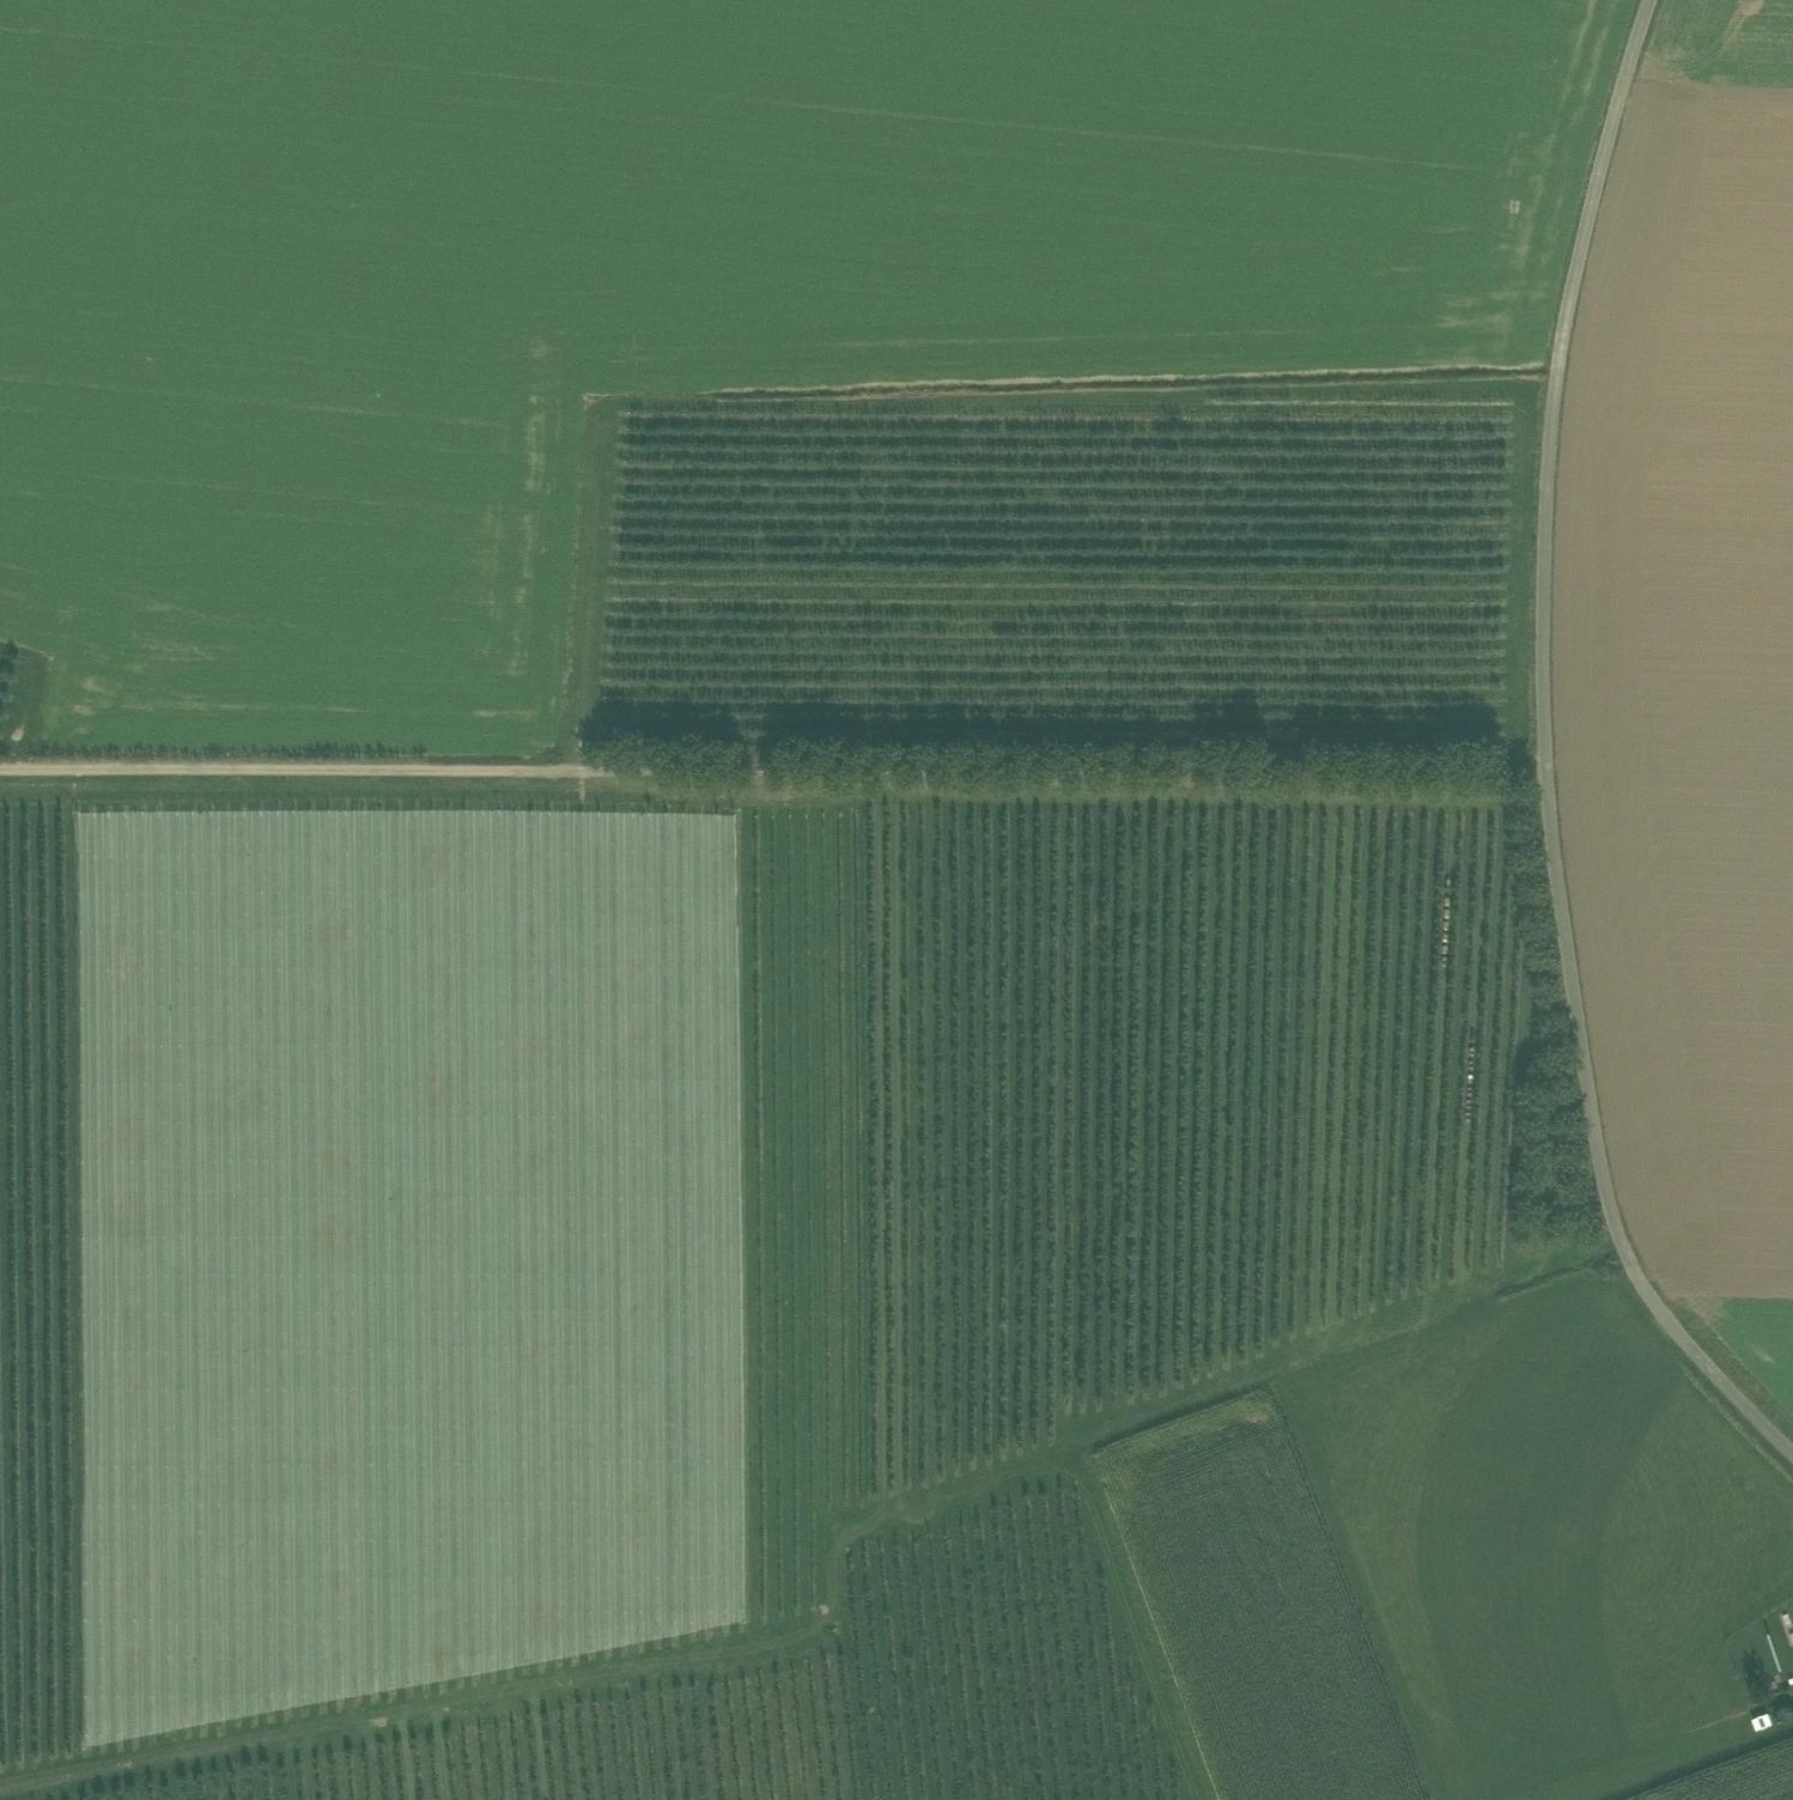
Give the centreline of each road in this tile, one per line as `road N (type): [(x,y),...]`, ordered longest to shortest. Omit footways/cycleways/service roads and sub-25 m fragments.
road 1 (track): [(0,769),(1545,777)]
road 2 (unclassified): [(1792,1448),(1648,1300),(1617,1227),(1583,1060),(1545,777),(1554,360),(1645,0)]

